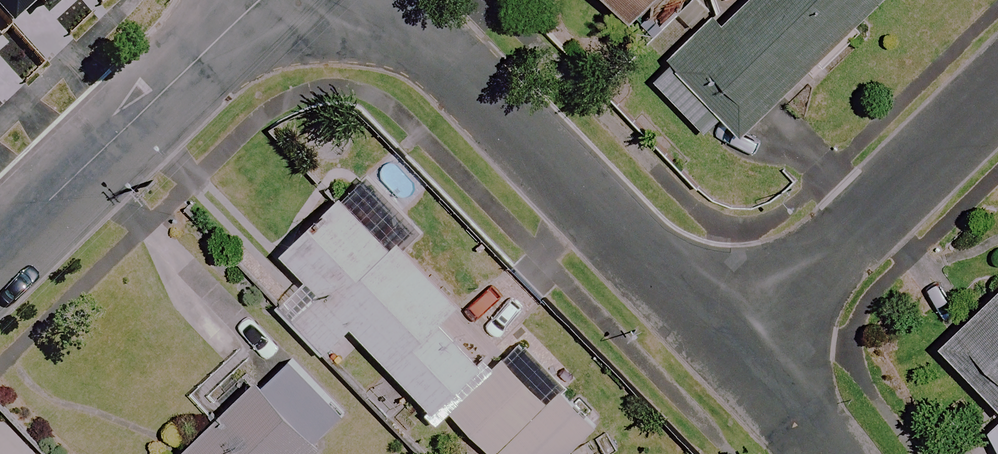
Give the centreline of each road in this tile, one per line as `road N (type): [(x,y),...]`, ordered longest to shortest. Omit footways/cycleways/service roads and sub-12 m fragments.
road 1 (residential): [(739,345),(349,0)]
road 2 (residential): [(0,257),(266,0)]
road 3 (residential): [(739,345),(997,91)]
road 4 (residential): [(838,453),(739,345)]

